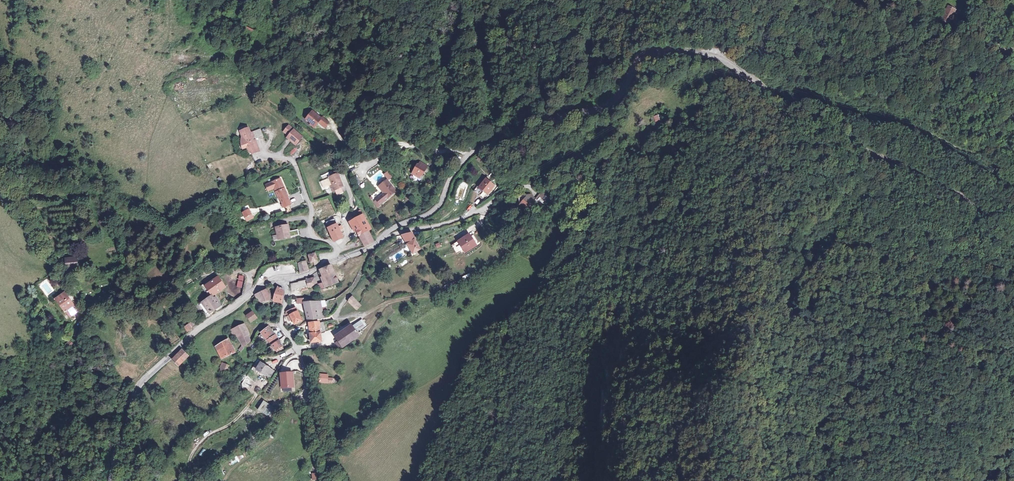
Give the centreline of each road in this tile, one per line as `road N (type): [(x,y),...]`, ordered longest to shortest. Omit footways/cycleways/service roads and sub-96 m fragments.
road 1 (tertiary): [(469,154),(614,100),(645,53),(710,55),(863,149),(971,202),(1013,244)]
road 2 (track): [(438,480),(479,379),(549,320),(576,260),(602,232),(613,189),(608,167),(597,161),(503,193)]
road 3 (tertiary): [(113,480),(139,386),(197,330),(284,281)]
road 4 (residential): [(259,141),(296,164),(310,234),(337,252)]
road 5 (track): [(306,401),(252,435),(205,480)]
road 6 (residential): [(385,235),(461,219),(503,193)]
road 7 (residential): [(306,401),(297,349),(280,324),(284,281)]
road 8 (tertiary): [(385,235),(437,207),(469,154)]

